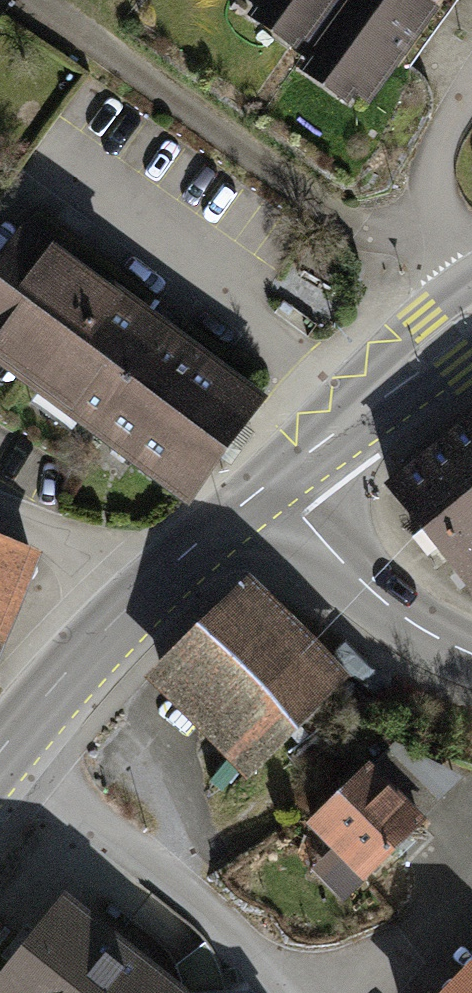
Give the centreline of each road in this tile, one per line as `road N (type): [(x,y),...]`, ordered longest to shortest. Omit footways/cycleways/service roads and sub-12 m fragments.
road 1 (residential): [(285,992),(217,918),(7,743)]
road 2 (secondary): [(7,743),(149,587),(271,481)]
road 3 (secondary): [(271,481),(393,608),(471,653)]
road 4 (tertiary): [(271,481),(471,318)]
road 5 (residential): [(471,269),(440,217),(430,181),(438,147),(471,89)]
road 6 (track): [(0,513),(149,587)]

